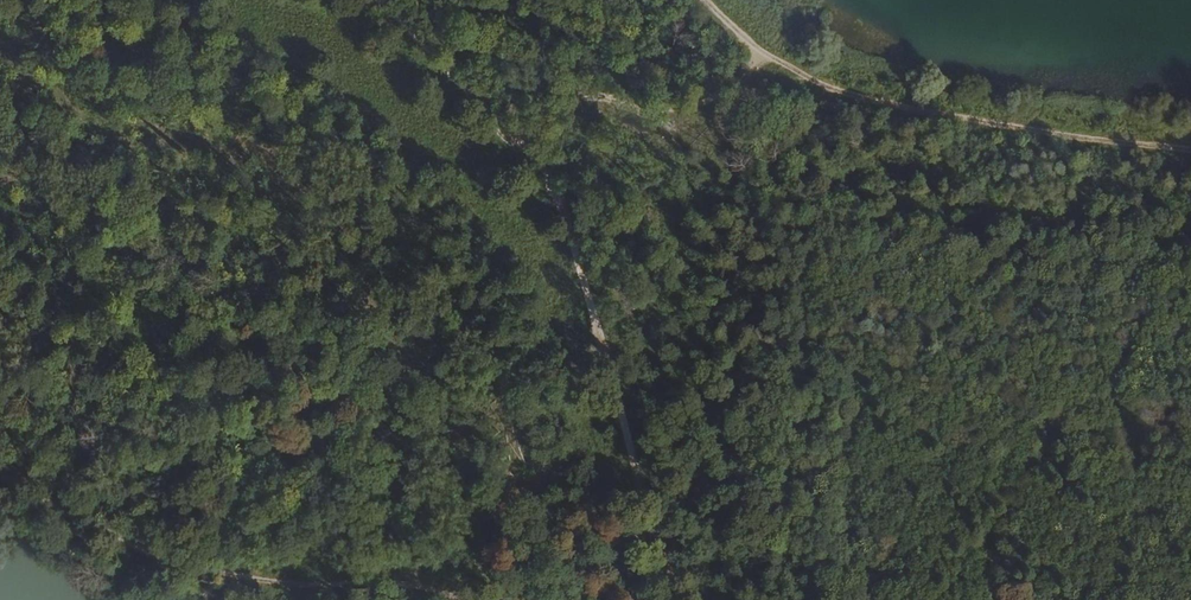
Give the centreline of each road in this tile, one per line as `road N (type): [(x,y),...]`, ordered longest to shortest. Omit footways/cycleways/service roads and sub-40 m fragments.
road 1 (track): [(374,0),(484,109),(551,195),(617,367),(638,488),(674,599)]

